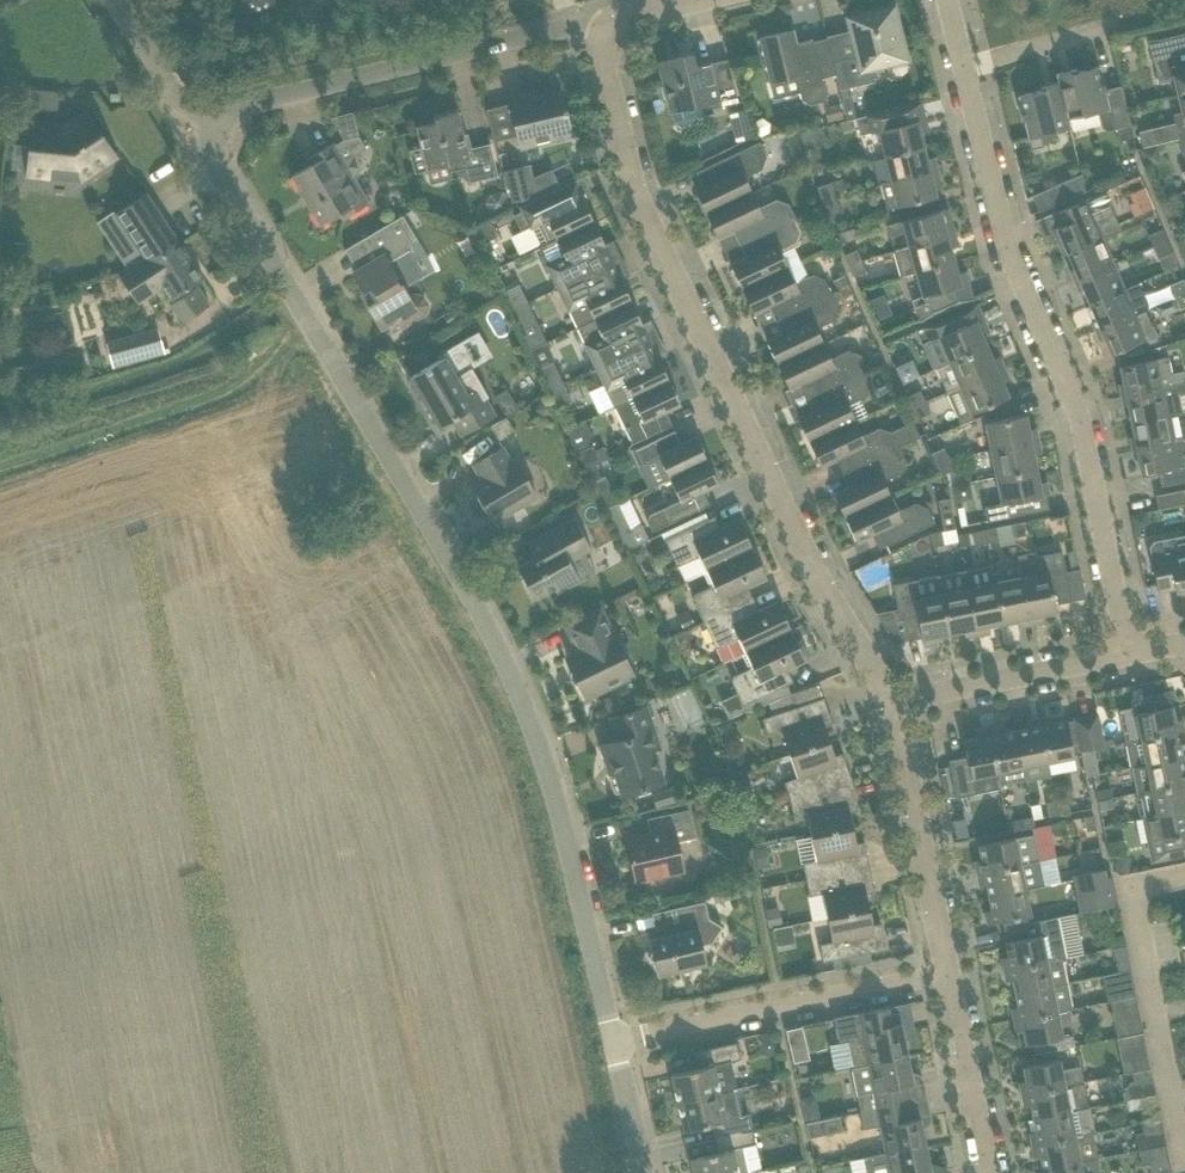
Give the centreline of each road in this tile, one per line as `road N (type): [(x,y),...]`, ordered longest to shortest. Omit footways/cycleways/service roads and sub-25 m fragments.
road 1 (residential): [(612,1041),(516,669),(192,127)]
road 2 (residential): [(892,707),(819,587),(635,175),(604,54),(611,21)]
road 3 (residential): [(1128,653),(1080,418),(1008,244),(964,65)]
road 4 (residential): [(192,127),(254,103),(611,21)]
road 5 (track): [(0,467),(216,398),(306,318)]
road 6 (residential): [(612,1041),(946,973)]
road 7 (residential): [(1184,1145),(1135,886),(1184,875)]
road 8 (residential): [(946,973),(892,707)]
road 9 (residential): [(892,707),(1128,653)]
road 10 (residential): [(986,1172),(946,973)]
road 11 (unclassified): [(192,127),(116,0)]
road 12 (residential): [(643,1172),(612,1041)]
road 13 (residential): [(964,65),(1084,36)]

